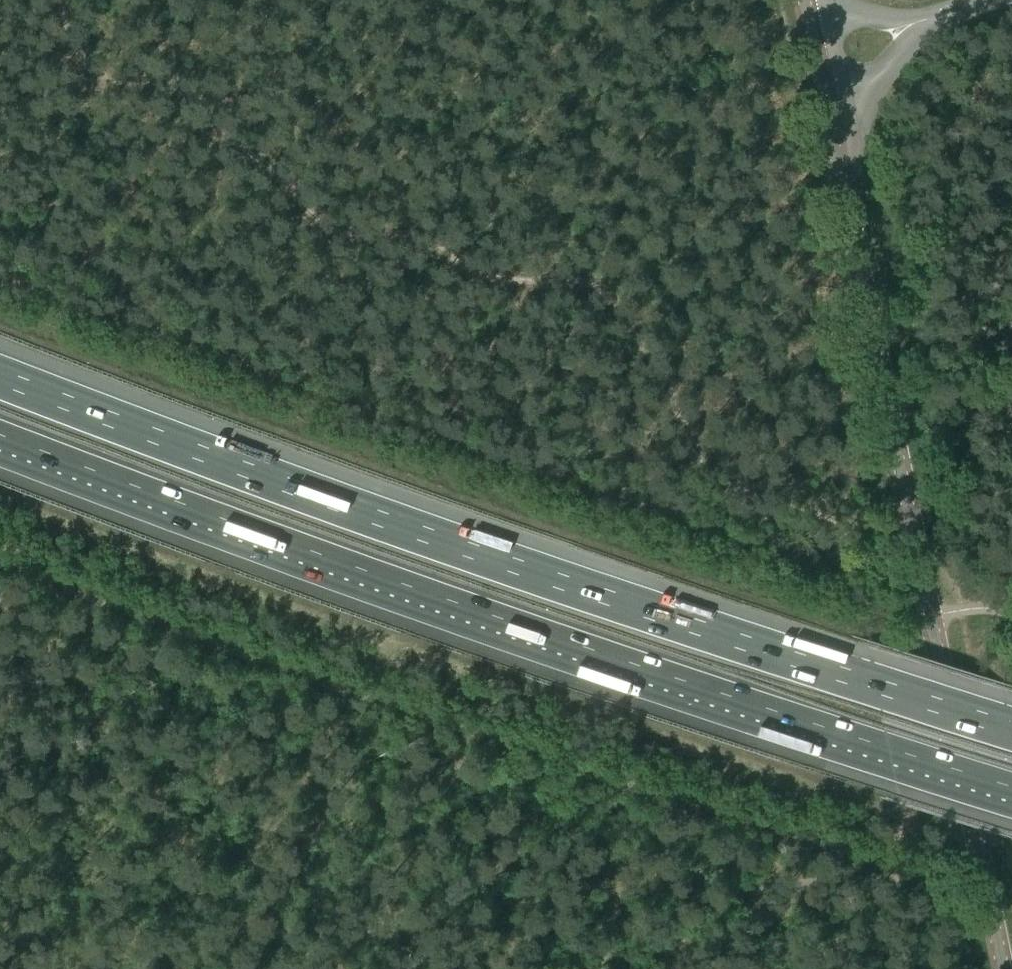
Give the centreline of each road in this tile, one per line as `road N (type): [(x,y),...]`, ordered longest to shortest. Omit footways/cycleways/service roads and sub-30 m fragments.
road 1 (motorway): [(1011,729),(510,566),(0,377)]
road 2 (motorway): [(0,443),(581,655),(1011,795)]
road 3 (secondary): [(1004,968),(834,145)]
road 4 (track): [(615,946),(647,914),(672,905),(941,870)]
road 5 (unclassified): [(834,145),(856,101),(931,18)]
road 6 (secondary): [(834,145),(804,0)]
road 7 (unclassified): [(931,18),(862,18),(810,0)]

